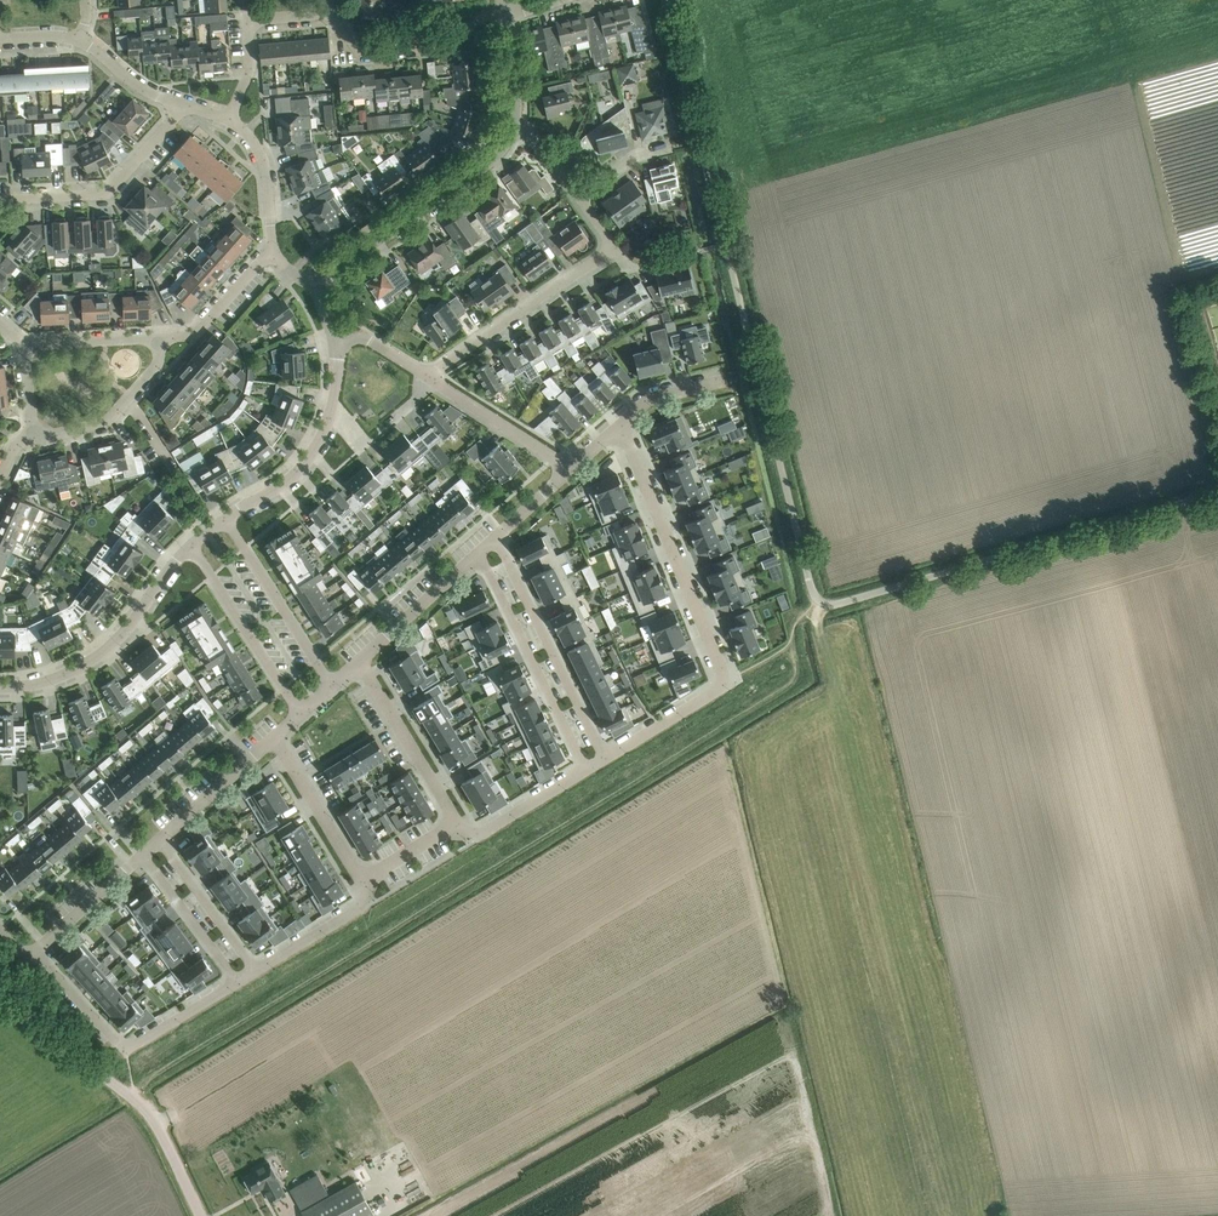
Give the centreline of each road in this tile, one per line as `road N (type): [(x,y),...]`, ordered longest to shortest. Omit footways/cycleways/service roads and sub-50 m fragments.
road 1 (unclassified): [(726,246),(811,587),(824,603),(1217,491)]
road 2 (residential): [(604,760),(723,680),(621,425)]
road 3 (unclassified): [(200,1215),(141,1107),(0,1004)]
road 4 (residential): [(35,952),(127,1050),(238,983)]
road 5 (residential): [(316,286),(491,160),(513,127)]
road 6 (track): [(664,0),(726,246)]
road 7 (residential): [(0,688),(59,677),(105,651),(191,545)]
road 8 (residential): [(604,760),(496,537)]
road 9 (residential): [(480,551),(586,770)]
road 10 (residential): [(225,518),(286,483),(314,450),(332,409),(336,341)]
road 11 (residential): [(0,200),(101,194),(185,105)]
road 12 (residential): [(427,377),(610,249)]
road 13 (residential): [(328,14),(372,55),(446,47),(488,14),(507,12)]
road 14 (residential): [(464,833),(355,663)]
road 15 (residential): [(191,545),(300,713)]
road 16 (residential): [(330,686),(225,518)]
road 17 (residential): [(273,737),(367,889)]
road 18 (residential): [(572,469),(427,377)]
road 19 (residential): [(355,663),(480,551)]
road 20 (residential): [(255,972),(159,840)]
road 21 (residential): [(143,854),(238,983)]
road 22 (residential): [(159,840),(273,737)]
road 23 (residential): [(161,338),(198,332),(275,251)]
road 24 (residential): [(35,952),(143,854)]
road 25 (residential): [(275,251),(266,172),(252,140),(228,120)]
road 26 (residential): [(255,972),(360,910),(367,889)]
road 27 (residential): [(464,833),(482,834),(586,770)]
road 28 (residential): [(24,346),(161,338)]
road 29 (residential): [(185,105),(146,92),(80,40)]
road 30 (residential): [(367,889),(372,874),(443,830),(464,833)]

